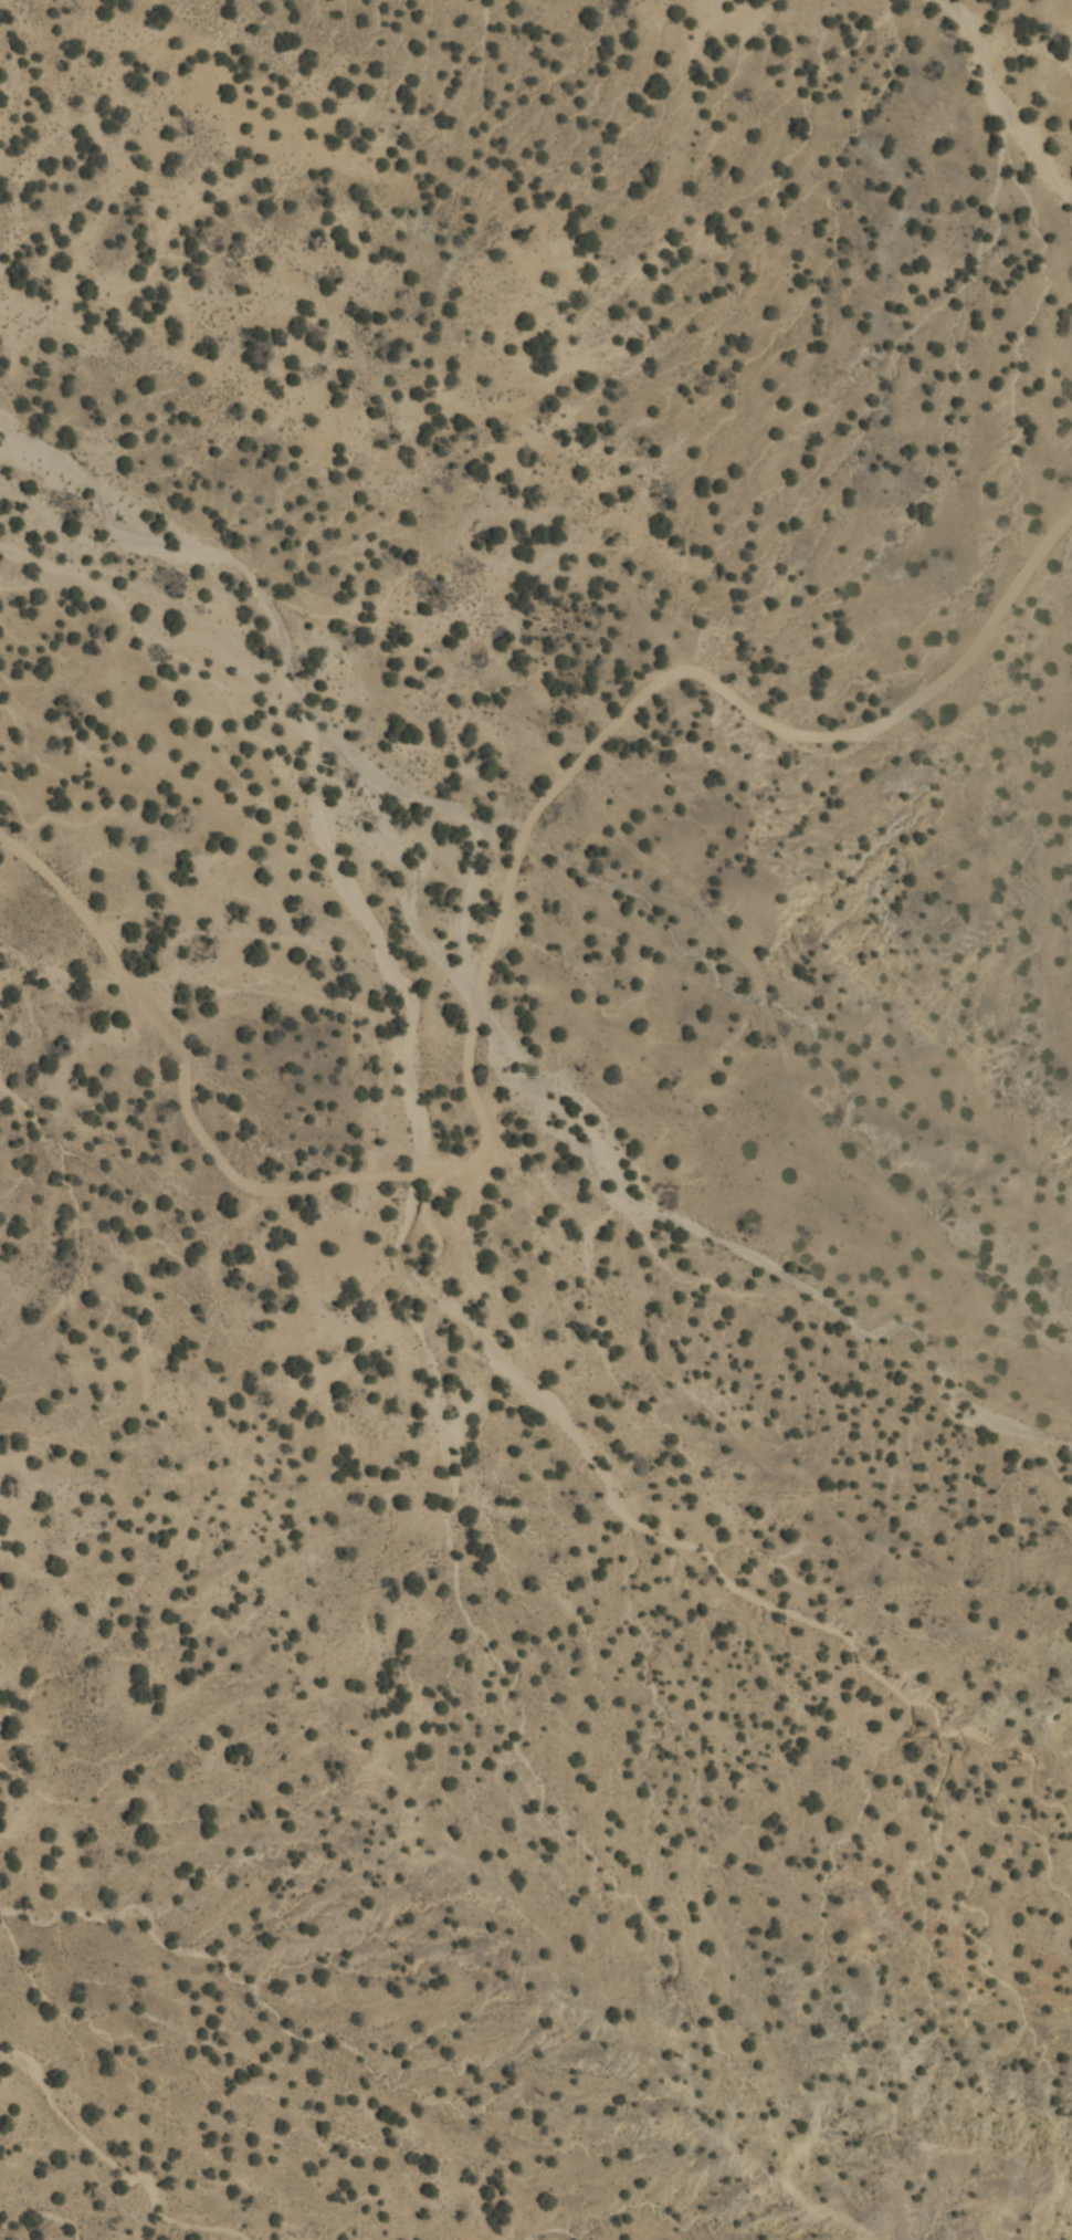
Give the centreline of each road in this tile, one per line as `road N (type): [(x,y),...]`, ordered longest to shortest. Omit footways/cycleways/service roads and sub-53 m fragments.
road 1 (residential): [(1071,555),(1040,571),(963,677),(852,765),(711,679)]

